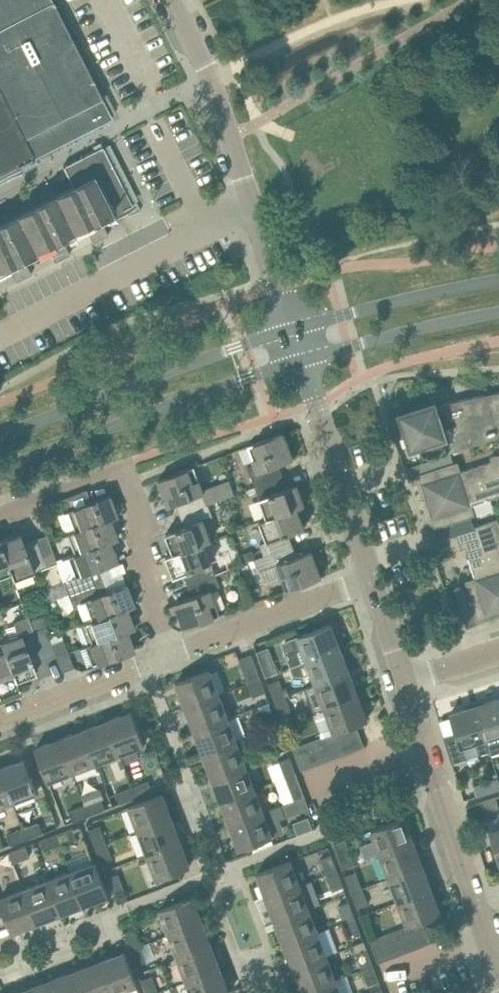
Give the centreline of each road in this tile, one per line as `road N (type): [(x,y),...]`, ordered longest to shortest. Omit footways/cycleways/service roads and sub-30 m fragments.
road 1 (residential): [(294,329),(210,74),(173,0)]
road 2 (tertiary): [(0,470),(304,360)]
road 3 (residential): [(0,514),(122,468),(180,649)]
road 4 (tertiary): [(294,329),(0,436)]
road 5 (residential): [(498,976),(405,678)]
road 6 (residential): [(373,575),(304,360)]
road 7 (tertiary): [(498,279),(294,329)]
road 8 (residential): [(180,649),(373,575)]
road 9 (tertiary): [(304,360),(498,311)]
road 10 (residential): [(0,719),(180,649)]

